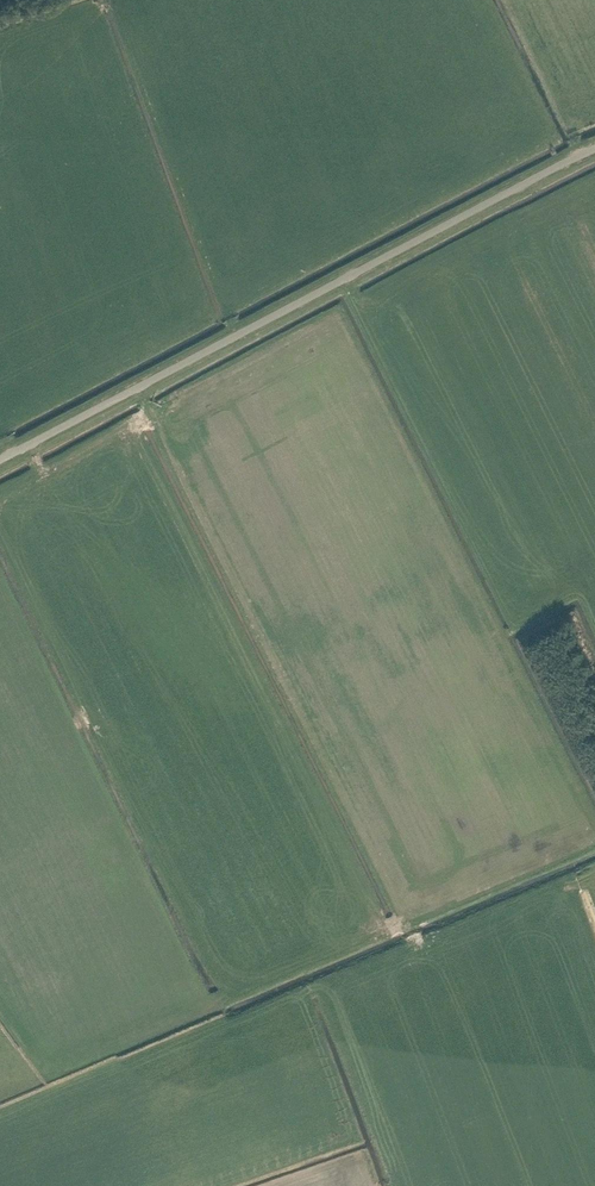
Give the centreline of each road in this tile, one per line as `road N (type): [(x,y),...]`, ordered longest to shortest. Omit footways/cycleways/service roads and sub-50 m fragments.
road 1 (unclassified): [(0,457),(594,148)]

